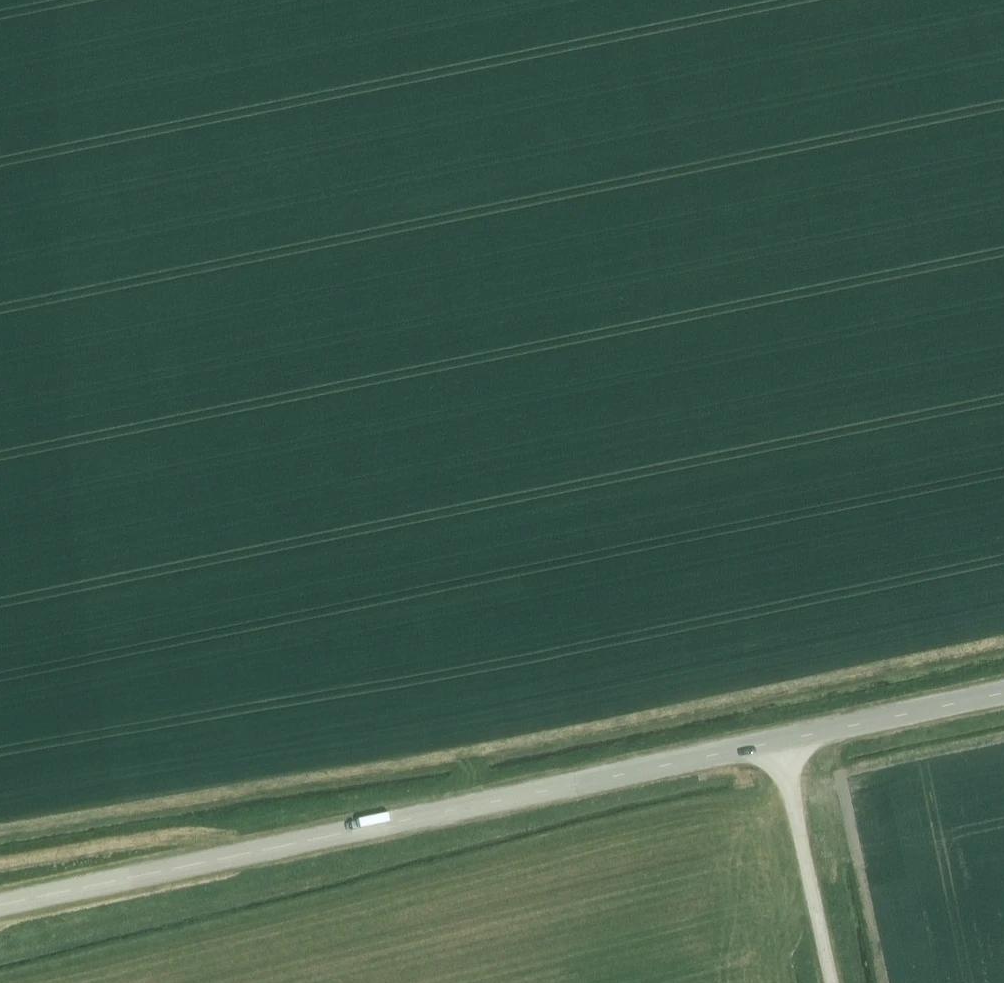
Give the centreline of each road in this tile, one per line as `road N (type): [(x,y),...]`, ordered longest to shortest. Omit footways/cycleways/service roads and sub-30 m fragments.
road 1 (tertiary): [(0,903),(1003,698)]

